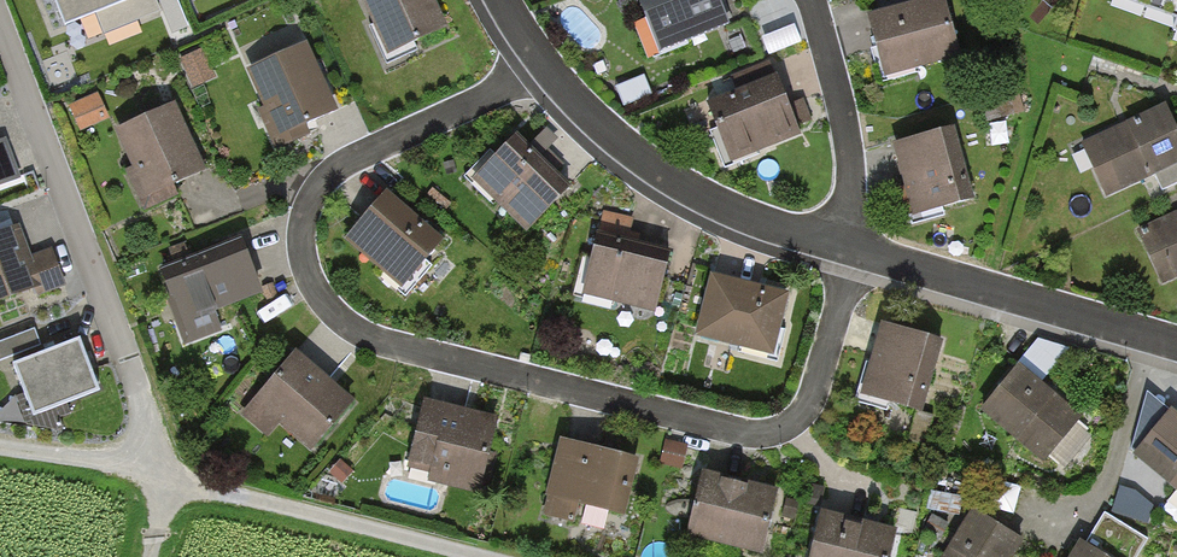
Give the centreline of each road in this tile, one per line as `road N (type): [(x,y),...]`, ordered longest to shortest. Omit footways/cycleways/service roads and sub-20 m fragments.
road 1 (residential): [(849,253),(833,334),(805,412),(773,438),(734,437),(382,344),(334,319),(306,284),(297,242),(310,199),(341,164),(493,100),(541,67)]
road 2 (residential): [(0,22),(147,415),(157,477)]
road 3 (track): [(0,448),(97,462),(463,556)]
road 4 (residential): [(849,253),(724,213),(618,144),(541,67)]
road 5 (residential): [(1176,349),(849,253)]
road 6 (residential): [(813,0),(850,129),(849,253)]

